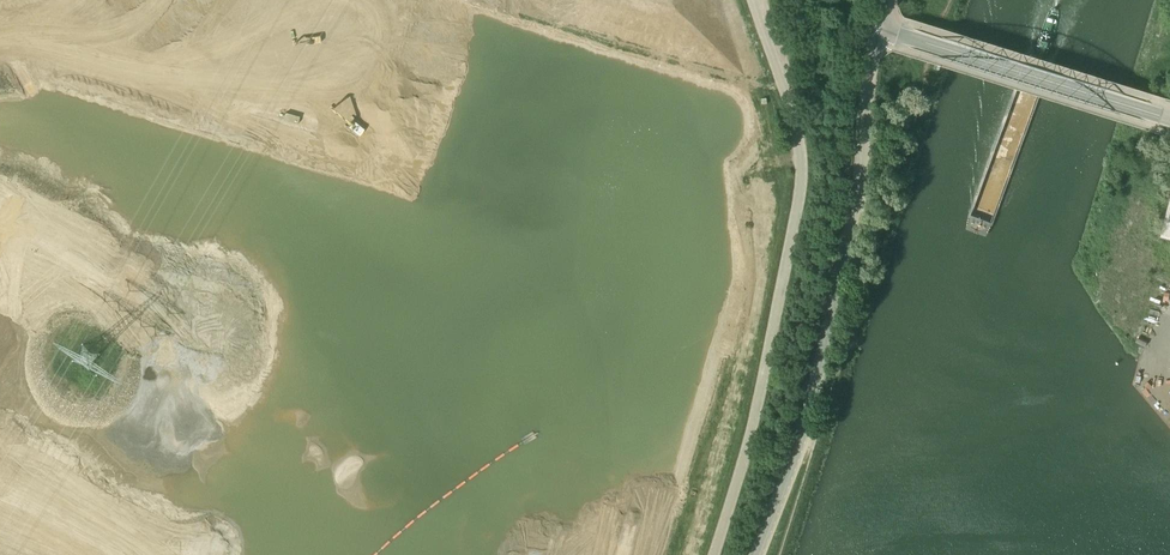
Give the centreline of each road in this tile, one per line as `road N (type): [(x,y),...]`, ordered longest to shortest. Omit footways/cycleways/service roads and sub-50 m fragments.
road 1 (unclassified): [(712,554),(752,431),(803,171),(753,0)]
road 2 (tertiary): [(756,554),(805,423),(852,236),(871,63),(888,26)]
road 3 (tertiary): [(1169,118),(888,26)]

